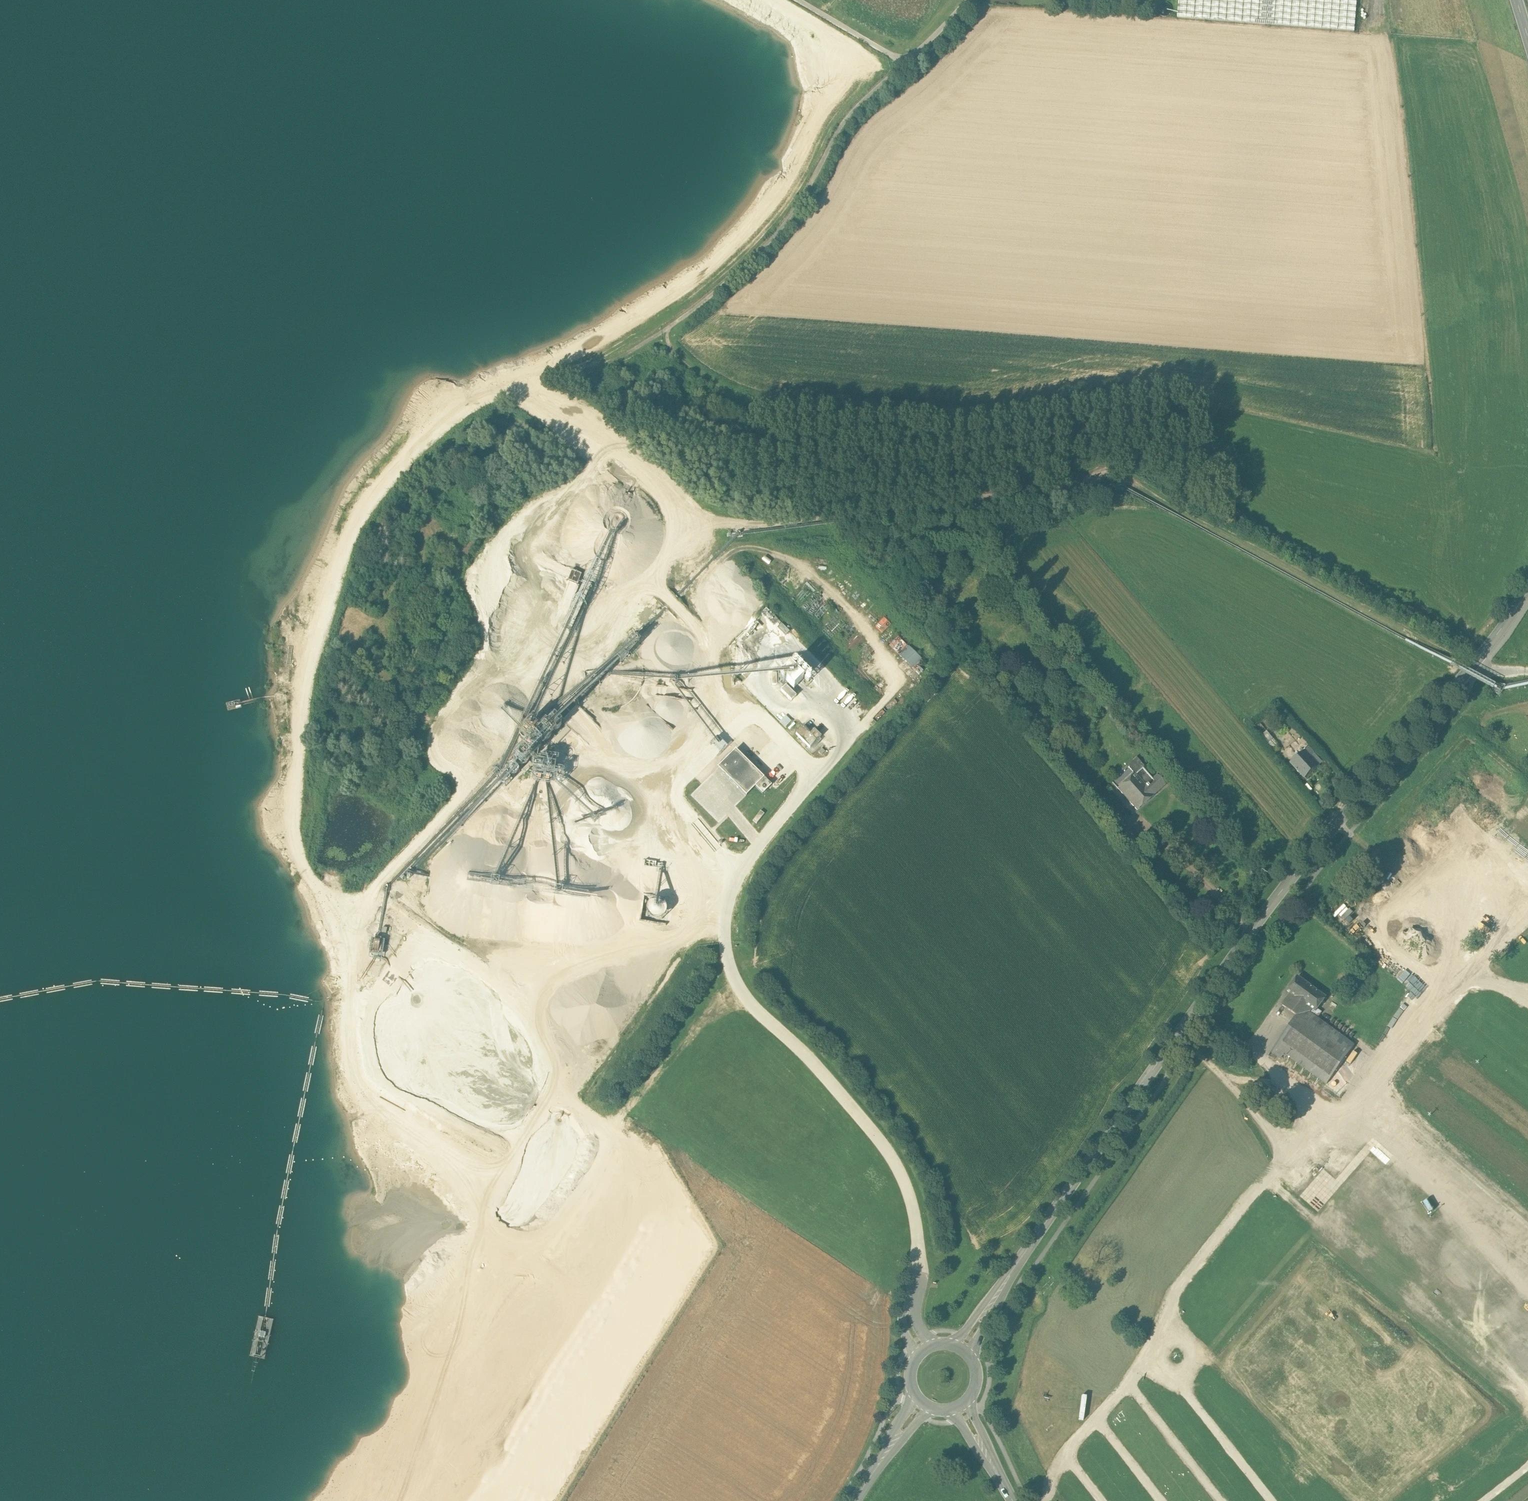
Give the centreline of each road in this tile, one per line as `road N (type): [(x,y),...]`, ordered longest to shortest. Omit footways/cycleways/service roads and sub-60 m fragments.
road 1 (secondary): [(963,1350),(1296,873),(1476,665),(1527,588)]
road 2 (track): [(839,516),(750,528),(688,510),(655,569),(666,595),(711,646),(724,680),(714,709),(688,736),(661,747),(624,742),(591,724),(566,686),(566,661),(577,638),(626,591)]
road 3 (unclassified): [(925,1349),(909,1322),(920,1243),(898,1165),(811,1058),(751,1004),(726,942),(736,880),(820,773)]
road 4 (track): [(665,329),(768,242),(798,207),(841,125),(904,61),(798,0)]
road 5 (track): [(688,510),(669,483),(539,402)]

